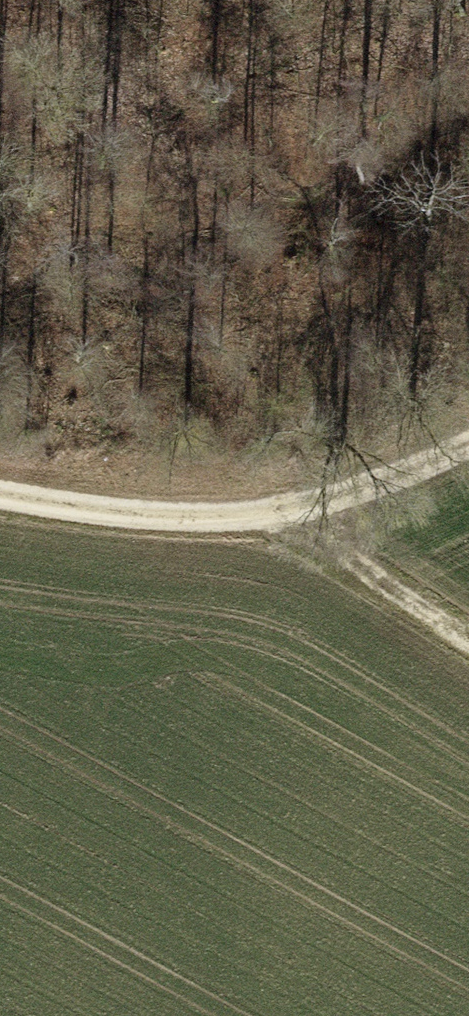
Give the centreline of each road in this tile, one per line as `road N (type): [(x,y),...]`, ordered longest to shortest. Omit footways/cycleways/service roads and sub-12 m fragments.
road 1 (track): [(468,443),(313,510),(224,519),(0,491)]
road 2 (track): [(468,634),(351,556),(313,510)]

